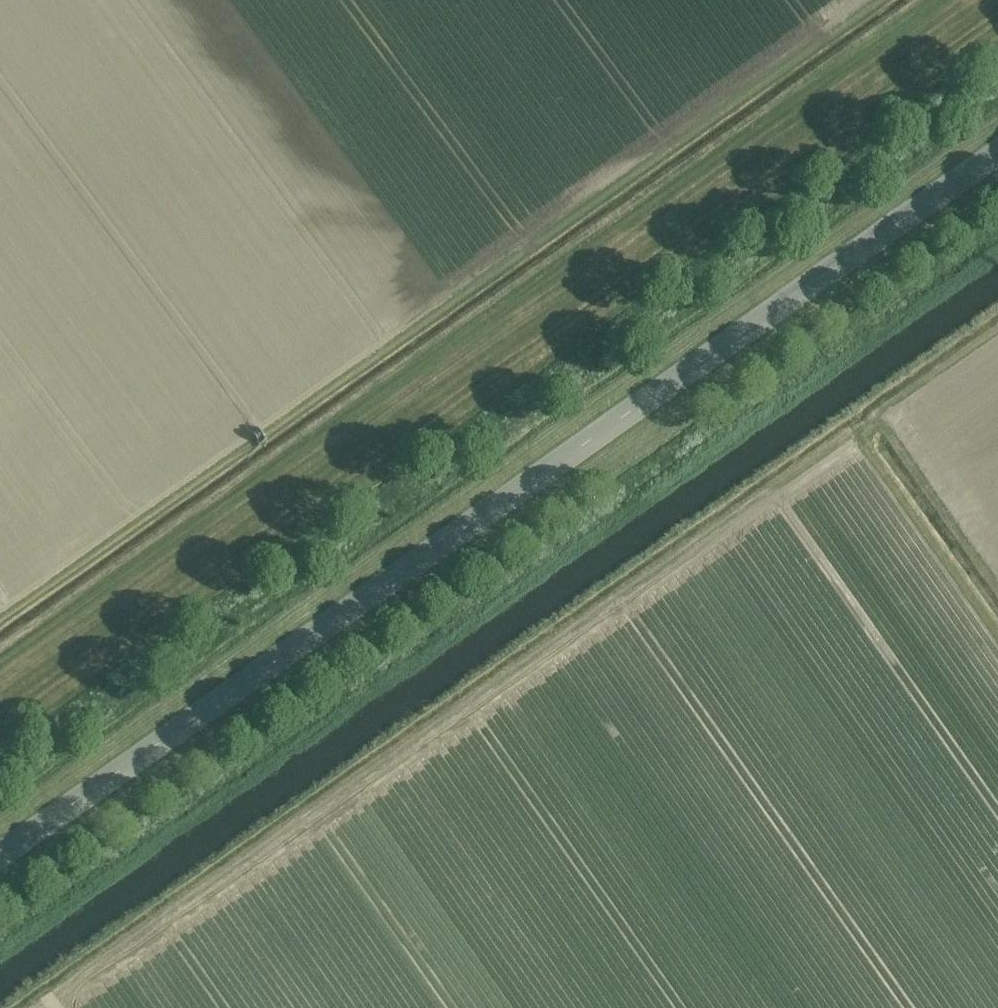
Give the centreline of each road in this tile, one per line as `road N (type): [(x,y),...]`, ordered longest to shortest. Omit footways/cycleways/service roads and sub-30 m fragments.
road 1 (unclassified): [(0,856),(997,154)]

